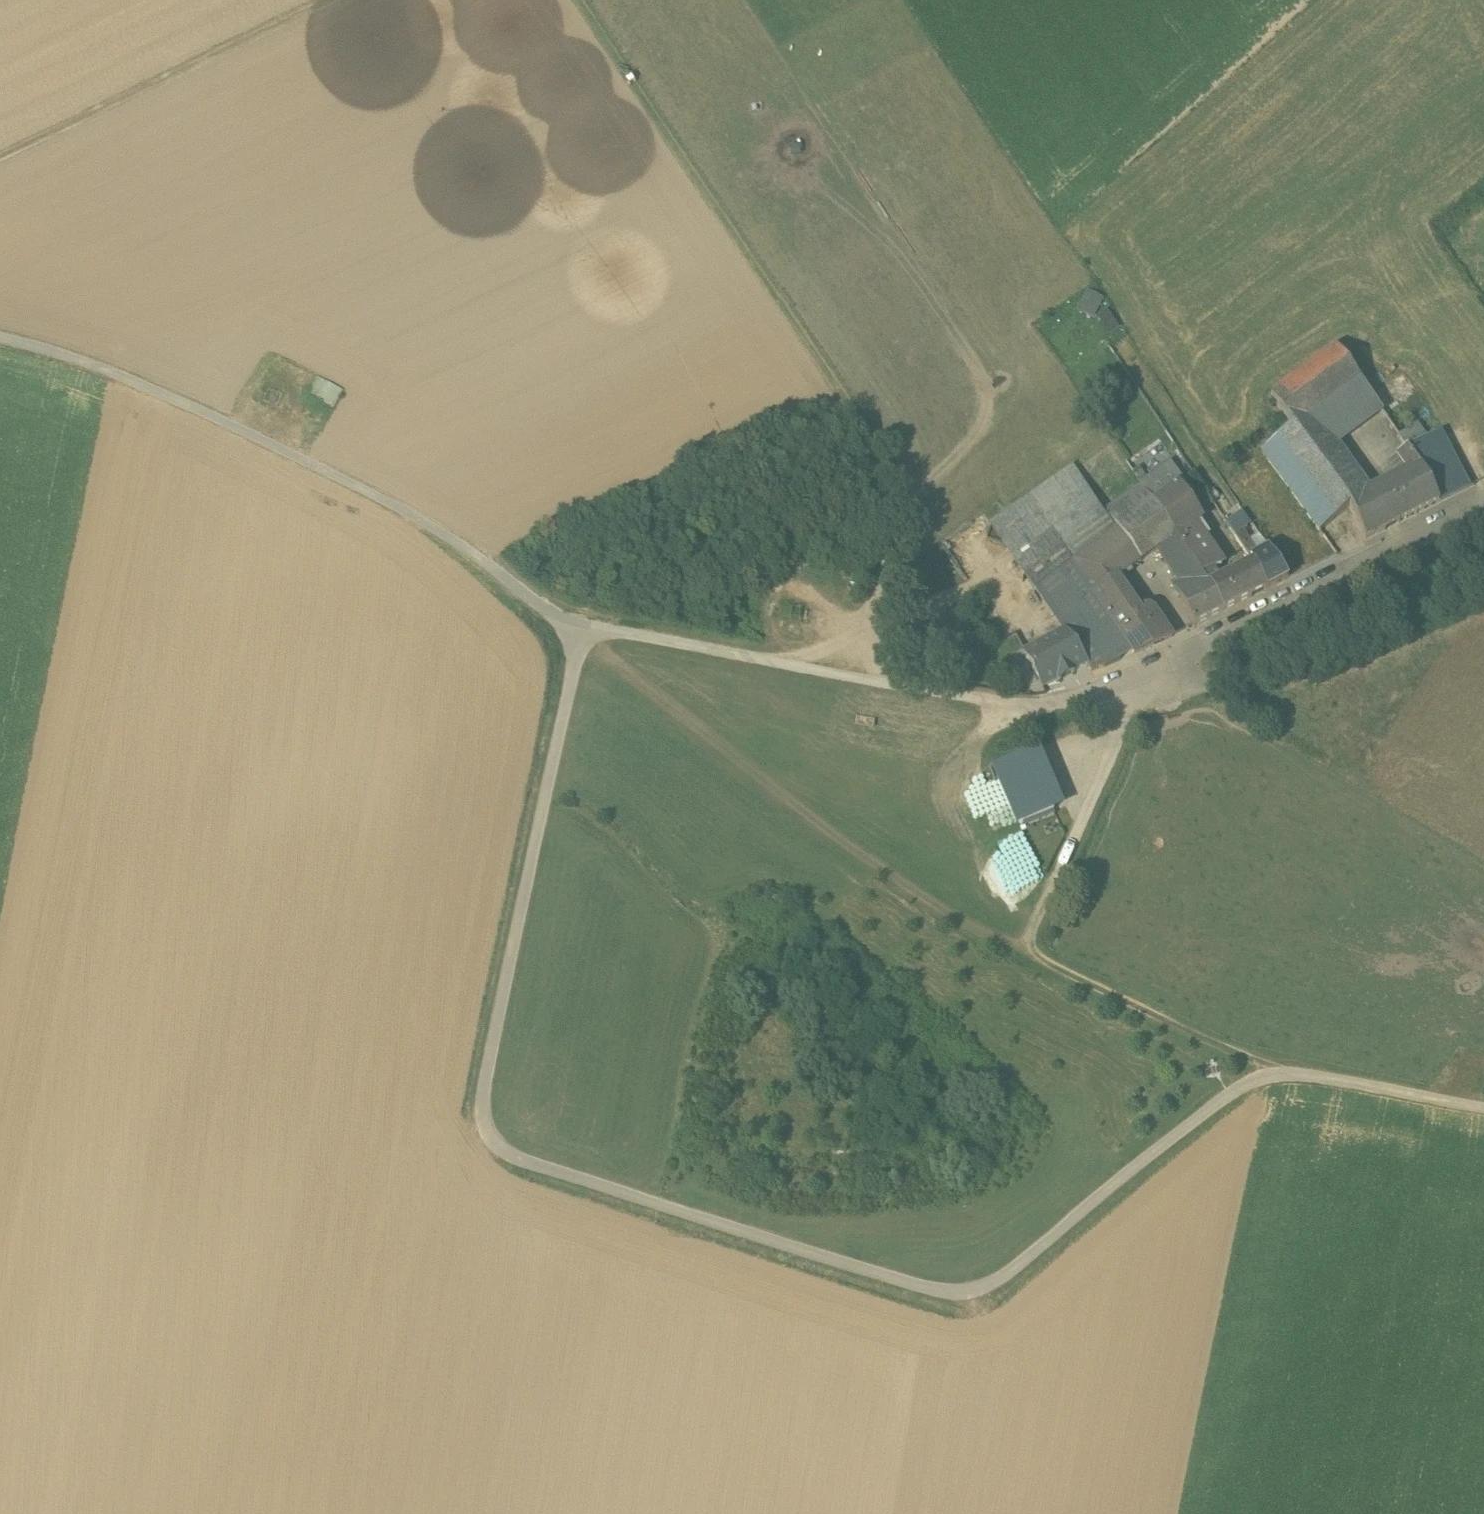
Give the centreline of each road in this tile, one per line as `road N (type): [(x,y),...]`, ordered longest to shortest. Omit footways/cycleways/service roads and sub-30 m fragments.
road 1 (track): [(1279,1093),(1026,954),(1145,683),(1042,704),(563,632),(450,553),(304,477),(0,362)]
road 2 (track): [(579,636),(481,1152),(484,1169),(503,1189),(936,1334),(972,1332),(999,1321),(1242,1108),(1279,1093),(1483,1122)]
road 3 (residential): [(1483,505),(1173,657),(1145,683)]
road 4 (track): [(323,0),(0,158)]
road 5 (residential): [(1483,576),(1219,676),(1145,683)]

